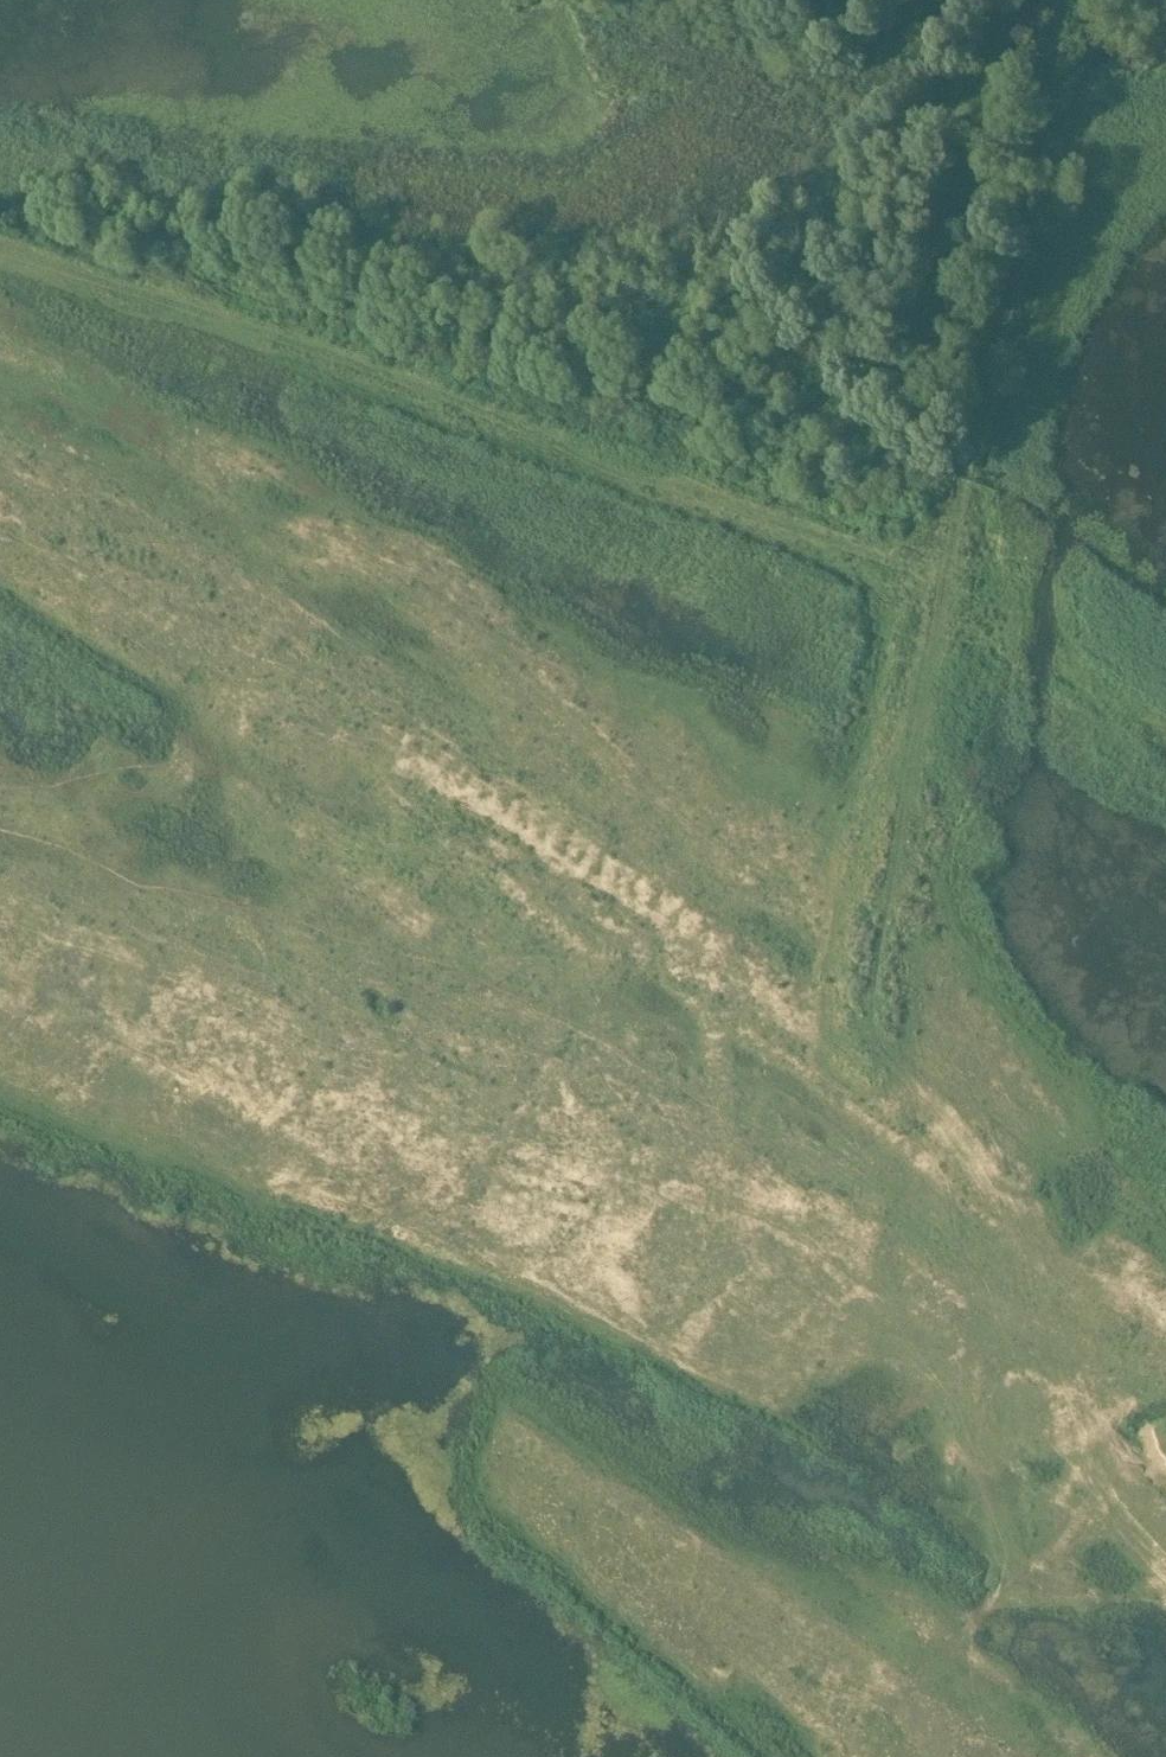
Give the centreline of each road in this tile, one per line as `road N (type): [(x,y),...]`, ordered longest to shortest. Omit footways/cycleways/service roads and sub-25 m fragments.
road 1 (track): [(953,513),(863,995)]

